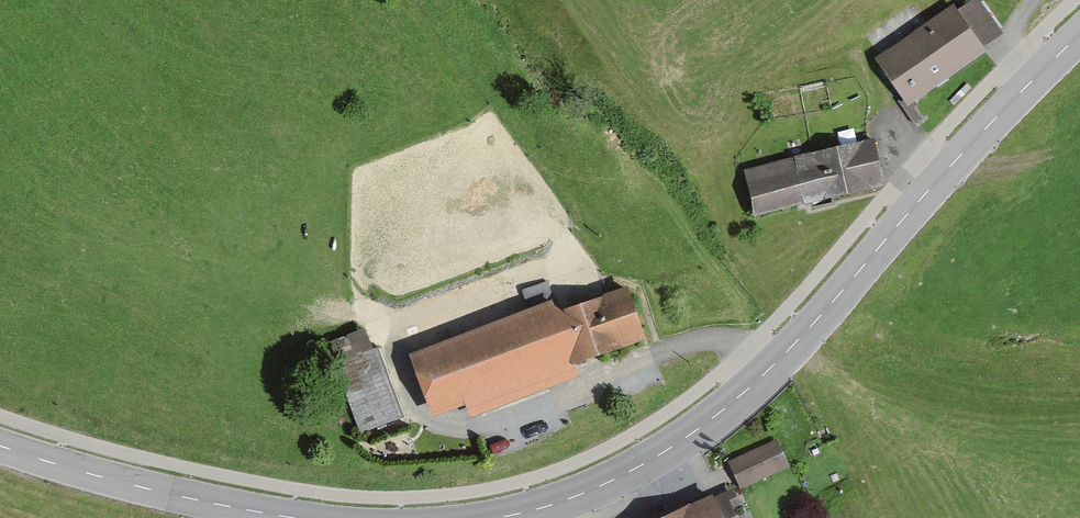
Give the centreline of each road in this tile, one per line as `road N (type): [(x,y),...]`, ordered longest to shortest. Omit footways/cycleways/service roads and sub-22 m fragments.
road 1 (primary): [(1079,34),(733,405),(583,496),(503,517)]
road 2 (track): [(580,247),(402,327),(395,345),(419,408),(435,428),(471,434),(533,414),(690,340),(729,337),(780,360)]
road 3 (primary): [(284,517),(135,488),(0,446)]

